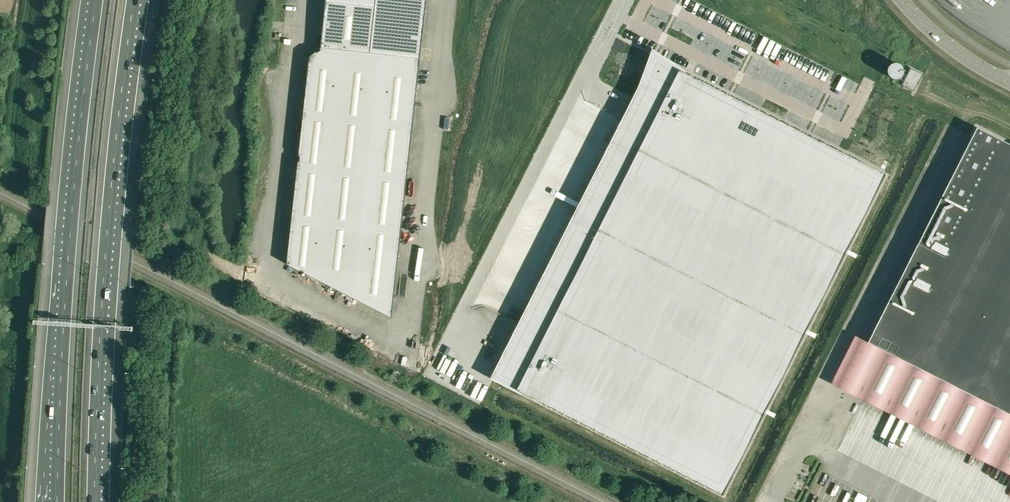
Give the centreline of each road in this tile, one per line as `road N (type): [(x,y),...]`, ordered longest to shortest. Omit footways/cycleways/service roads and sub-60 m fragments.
road 1 (motorway): [(95,501),(104,280),(134,0)]
road 2 (motorway): [(95,0),(66,278),(56,501)]
road 3 (unclassified): [(901,0),(950,47),(1009,84)]

